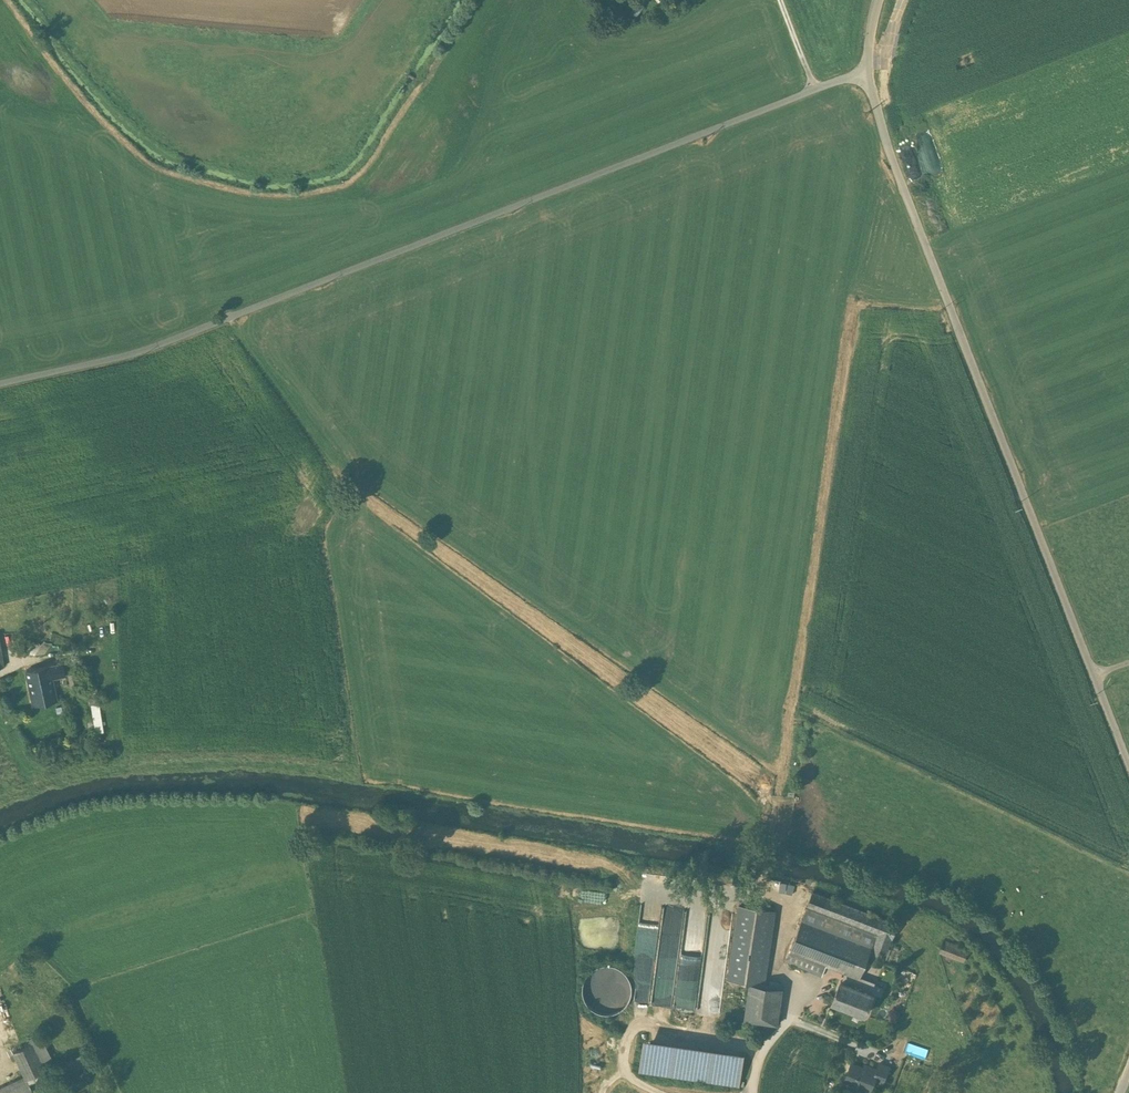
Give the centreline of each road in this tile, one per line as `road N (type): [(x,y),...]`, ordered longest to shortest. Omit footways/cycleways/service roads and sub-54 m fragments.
road 1 (unclassified): [(0,383),(150,348),(865,75)]
road 2 (unclassified): [(865,75),(1128,768)]
road 3 (track): [(760,886),(790,722)]

